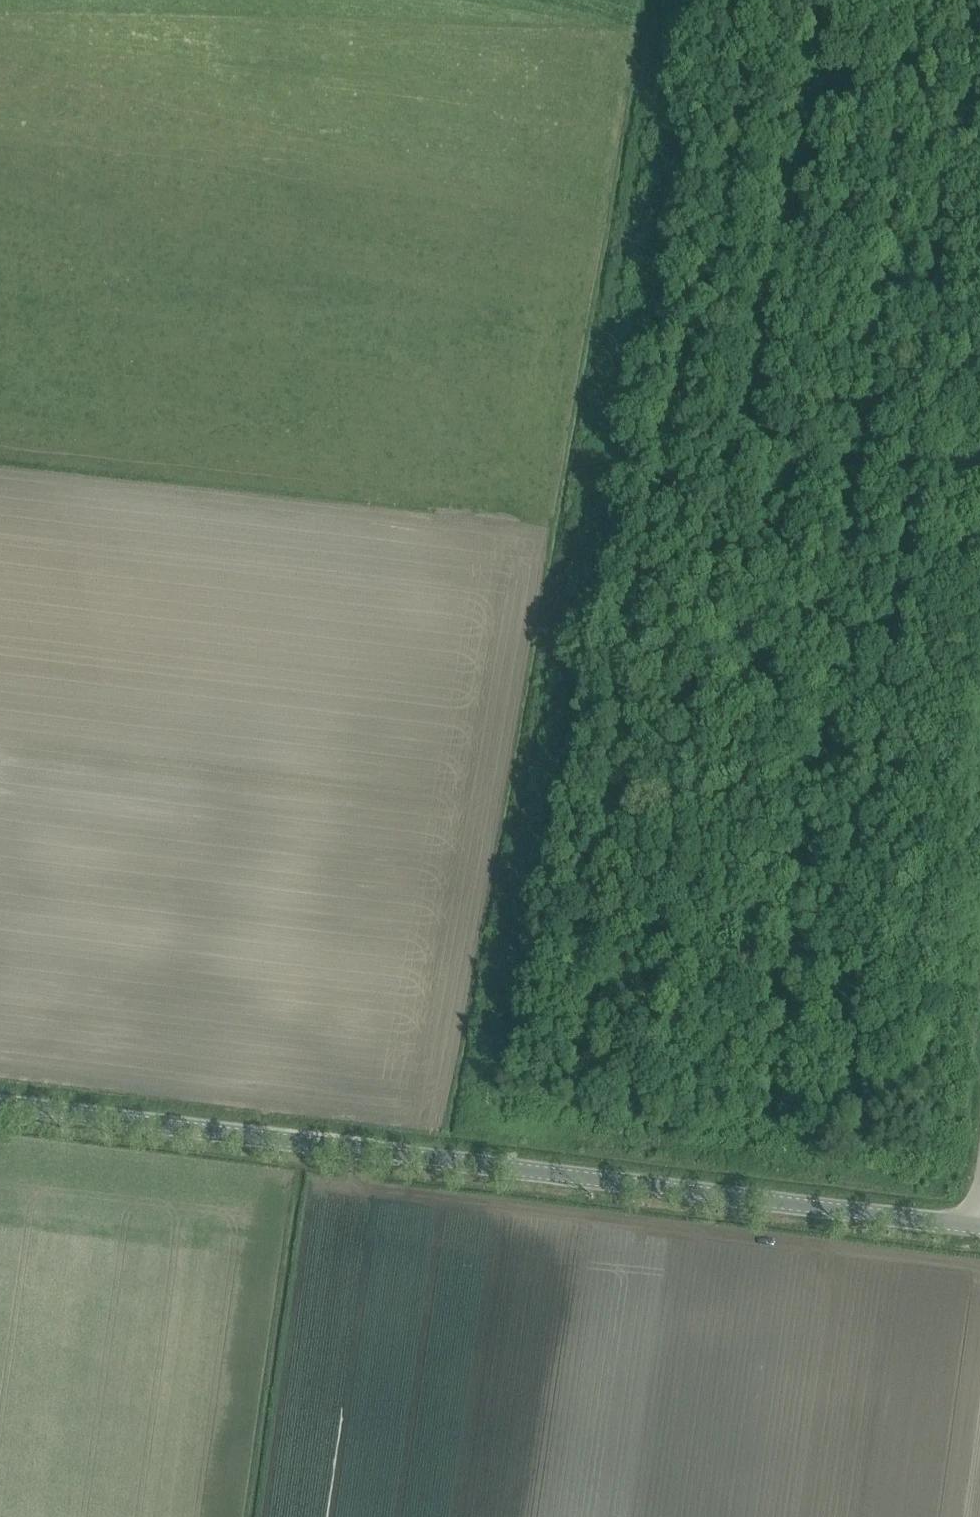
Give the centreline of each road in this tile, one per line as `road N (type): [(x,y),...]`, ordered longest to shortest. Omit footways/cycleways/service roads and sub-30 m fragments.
road 1 (unclassified): [(974,1224),(0,1104)]

